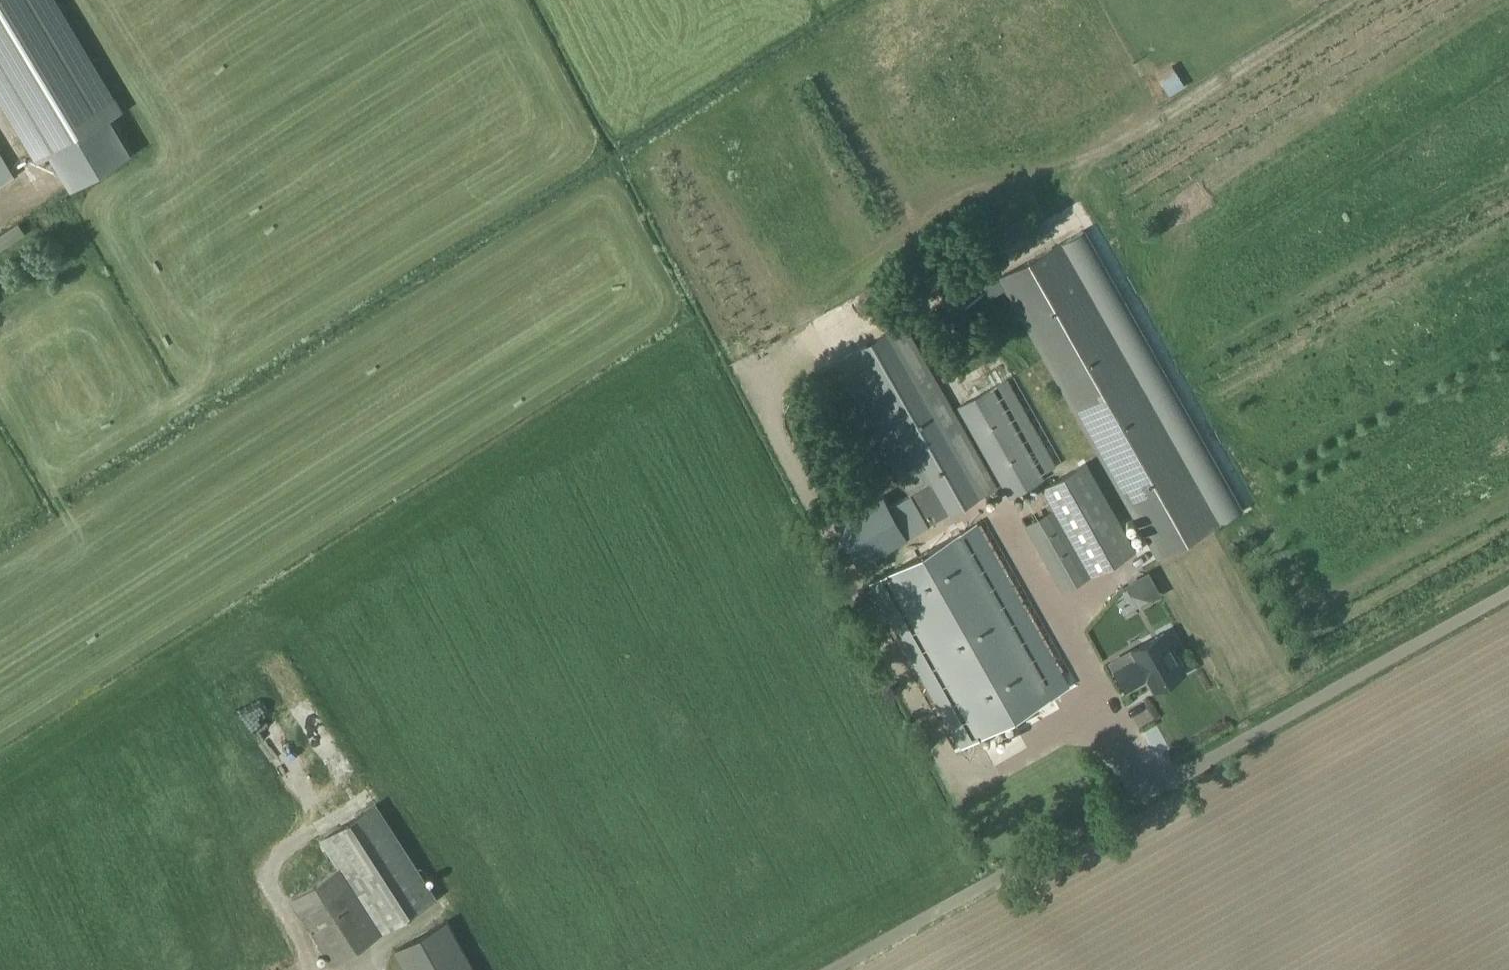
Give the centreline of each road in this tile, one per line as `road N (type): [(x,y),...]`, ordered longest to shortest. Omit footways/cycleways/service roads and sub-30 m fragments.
road 1 (unclassified): [(841,969),(1508,597)]

